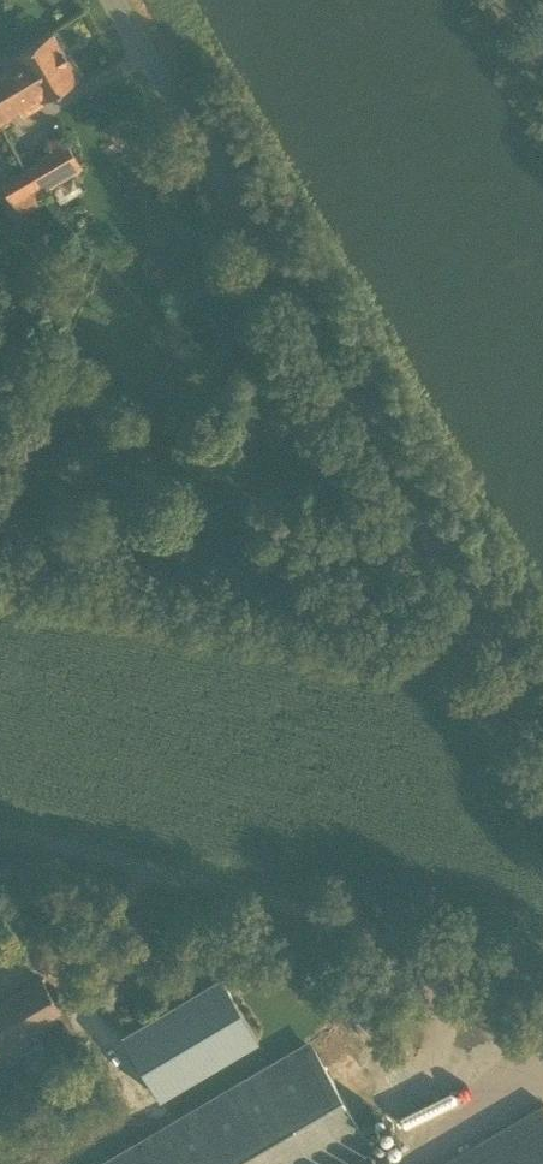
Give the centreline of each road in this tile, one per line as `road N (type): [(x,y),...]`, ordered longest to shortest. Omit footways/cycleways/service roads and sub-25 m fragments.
road 1 (unclassified): [(542,708),(106,0)]
road 2 (unclassified): [(542,963),(107,841),(0,821)]

